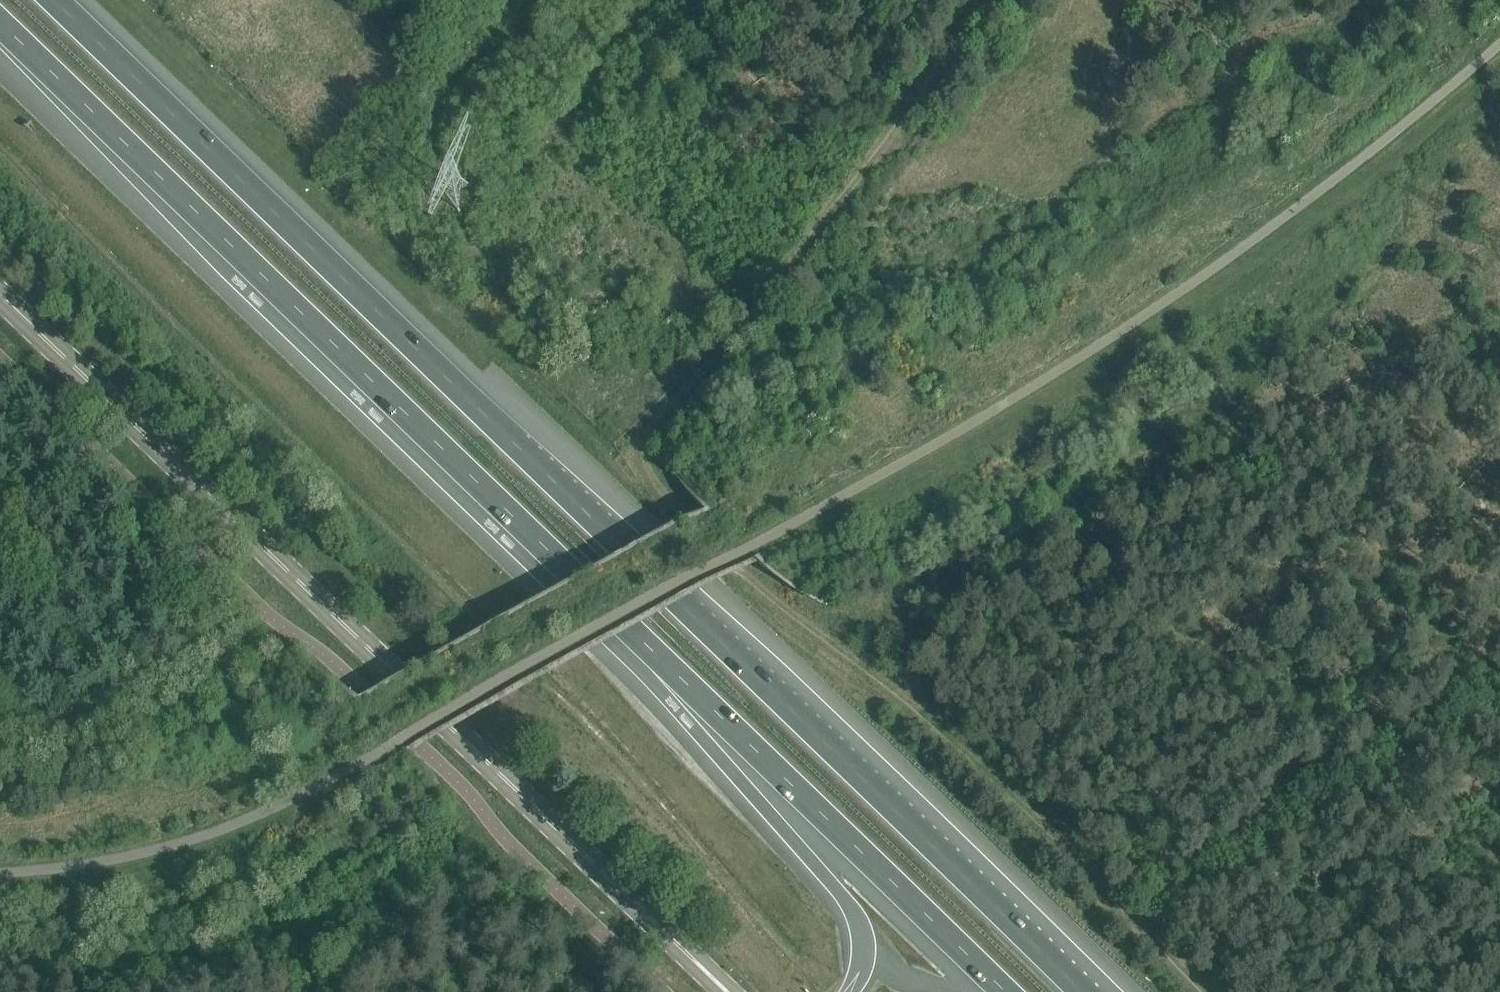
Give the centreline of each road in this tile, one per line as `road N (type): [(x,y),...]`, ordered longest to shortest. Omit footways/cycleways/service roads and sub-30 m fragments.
road 1 (motorway): [(1082,991),(53,0)]
road 2 (motorway): [(0,23),(1002,991)]
road 3 (track): [(1207,991),(952,740),(771,598),(663,488),(650,459),(662,416),(755,312),(991,0)]
road 4 (tertiary): [(726,991),(0,295)]

